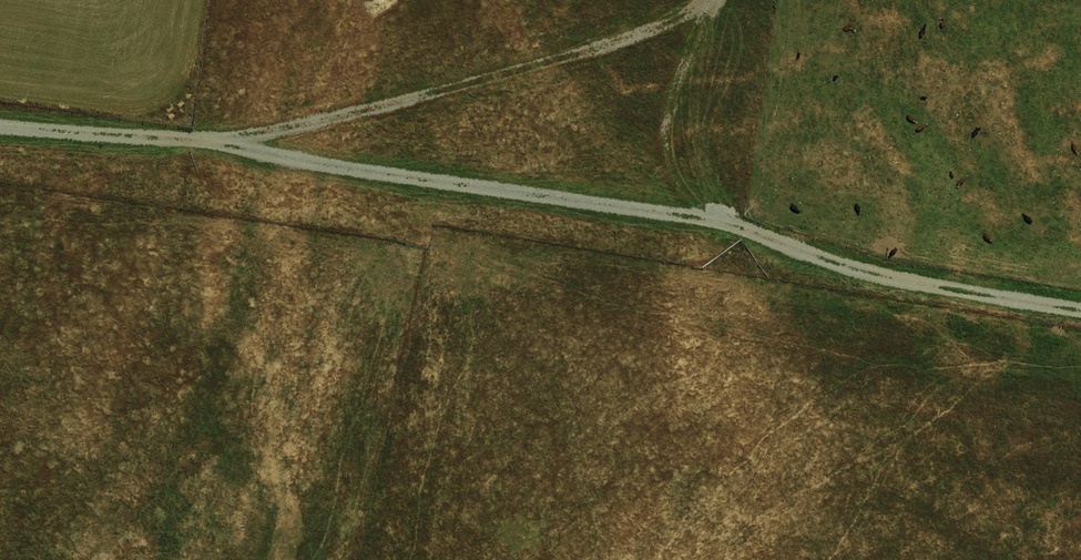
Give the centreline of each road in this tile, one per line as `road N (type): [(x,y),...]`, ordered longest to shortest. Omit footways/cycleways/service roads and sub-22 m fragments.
road 1 (track): [(211,140),(266,156),(723,222),(808,256),(1080,312)]
road 2 (track): [(710,0),(614,41),(239,140),(0,125)]

